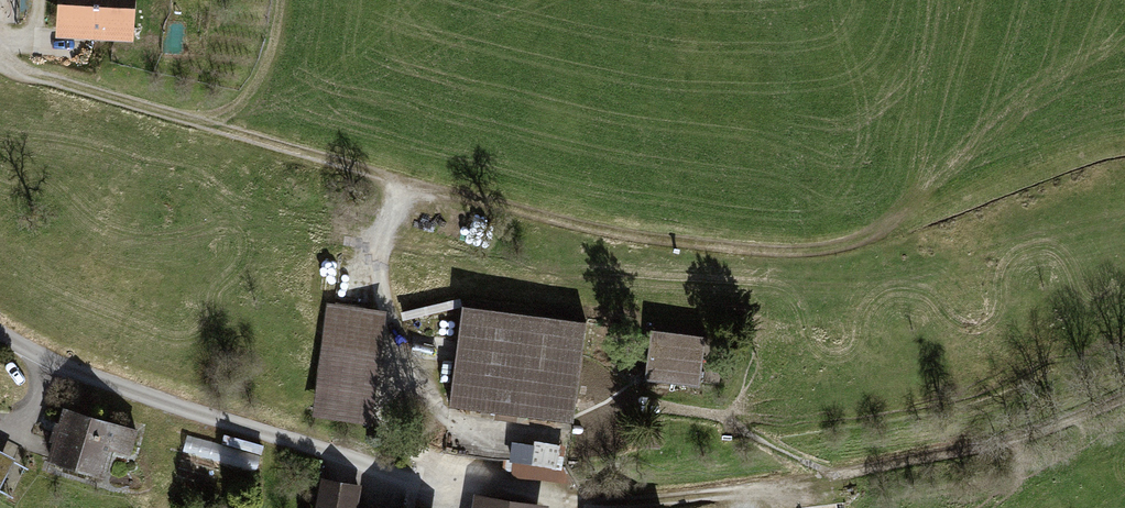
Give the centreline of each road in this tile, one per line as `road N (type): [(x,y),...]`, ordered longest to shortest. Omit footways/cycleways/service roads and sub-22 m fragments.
road 1 (track): [(206,124),(581,224),(793,250)]
road 2 (residential): [(0,333),(105,381),(412,479),(571,501)]
road 3 (track): [(571,501),(670,500),(849,472),(1000,443),(1124,398)]
road 4 (track): [(13,68),(206,124),(257,82),(279,0)]
road 5 (track): [(416,184),(373,256),(394,332),(389,407),(403,439),(457,486)]
road 6 (track): [(394,350),(456,423),(561,443)]

